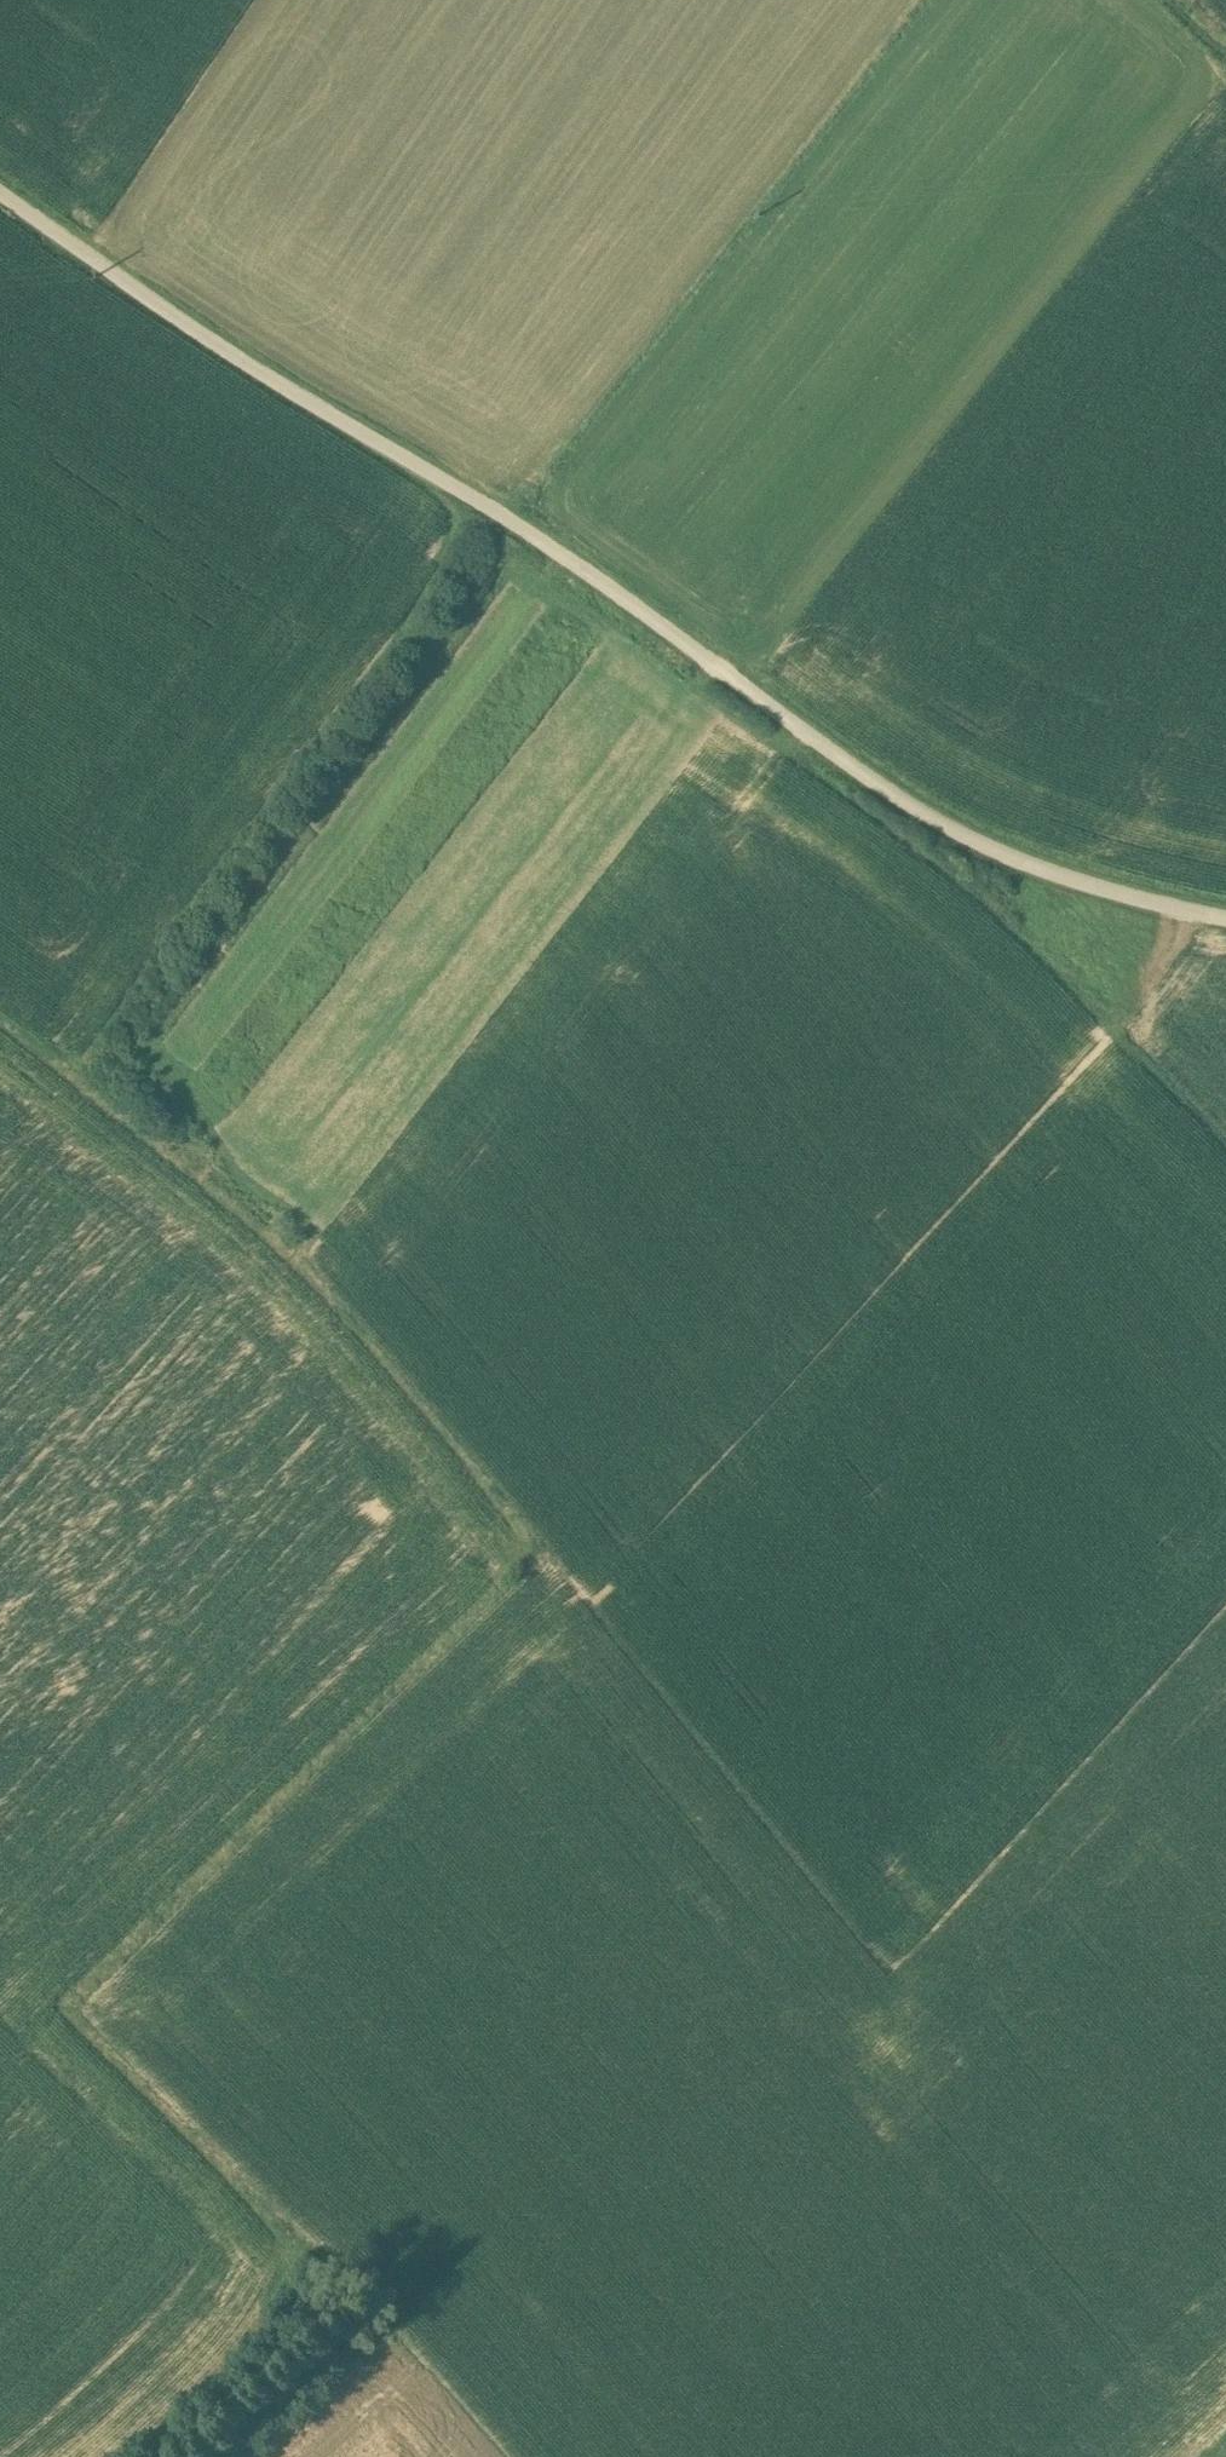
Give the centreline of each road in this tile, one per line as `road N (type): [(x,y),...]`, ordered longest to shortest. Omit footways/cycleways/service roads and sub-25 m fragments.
road 1 (unclassified): [(0,195),(930,814),(1067,874),(1225,916)]

